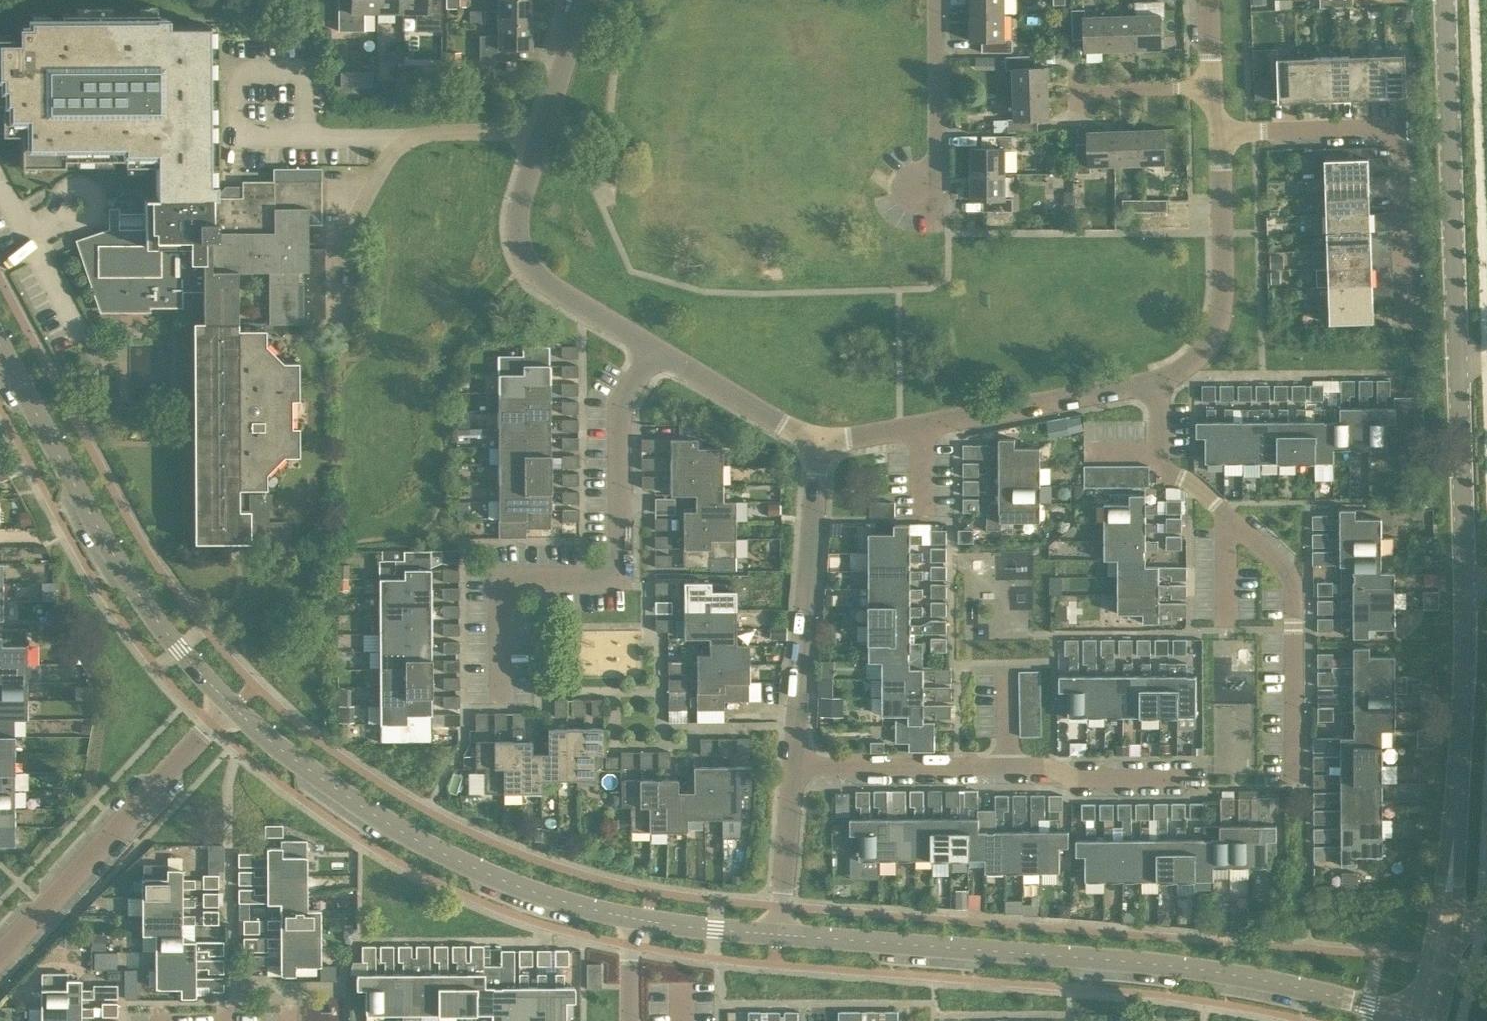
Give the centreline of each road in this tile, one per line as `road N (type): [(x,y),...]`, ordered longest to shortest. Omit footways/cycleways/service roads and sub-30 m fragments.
road 1 (secondary): [(1426,1020),(1447,904),(1462,612),(1444,0)]
road 2 (residential): [(1421,1020),(1200,968),(781,935)]
road 3 (residential): [(501,695),(499,583),(621,583),(620,406),(652,350)]
road 4 (residential): [(641,920),(554,898),(415,838),(360,809),(234,708)]
road 5 (residential): [(234,708),(128,578),(0,347)]
road 6 (residential): [(1295,786),(1294,580),(1197,484),(1163,474),(1162,453)]
road 7 (residential): [(1405,322),(1400,132),(1220,137)]
road 8 (residential): [(0,958),(234,708)]
road 9 (residential): [(797,771),(813,449)]
road 10 (residential): [(652,350),(528,262),(519,210),(541,135)]
road 11 (residential): [(1158,386),(1201,361),(1225,326),(1220,137)]
road 12 (residential): [(926,429),(1158,386)]
road 13 (residential): [(1009,767),(797,771)]
road 14 (residential): [(340,137),(541,135)]
road 15 (residential): [(935,200),(934,0)]
road 16 (residential): [(1199,778),(1080,780),(1045,766),(1009,767)]
road 17 (residential): [(813,449),(652,350)]
road 18 (residential): [(781,935),(797,771)]
road 19 (residential): [(541,135),(586,0)]
road 20 (residential): [(781,935),(641,920)]
road 21 (residential): [(1212,87),(1073,91)]

